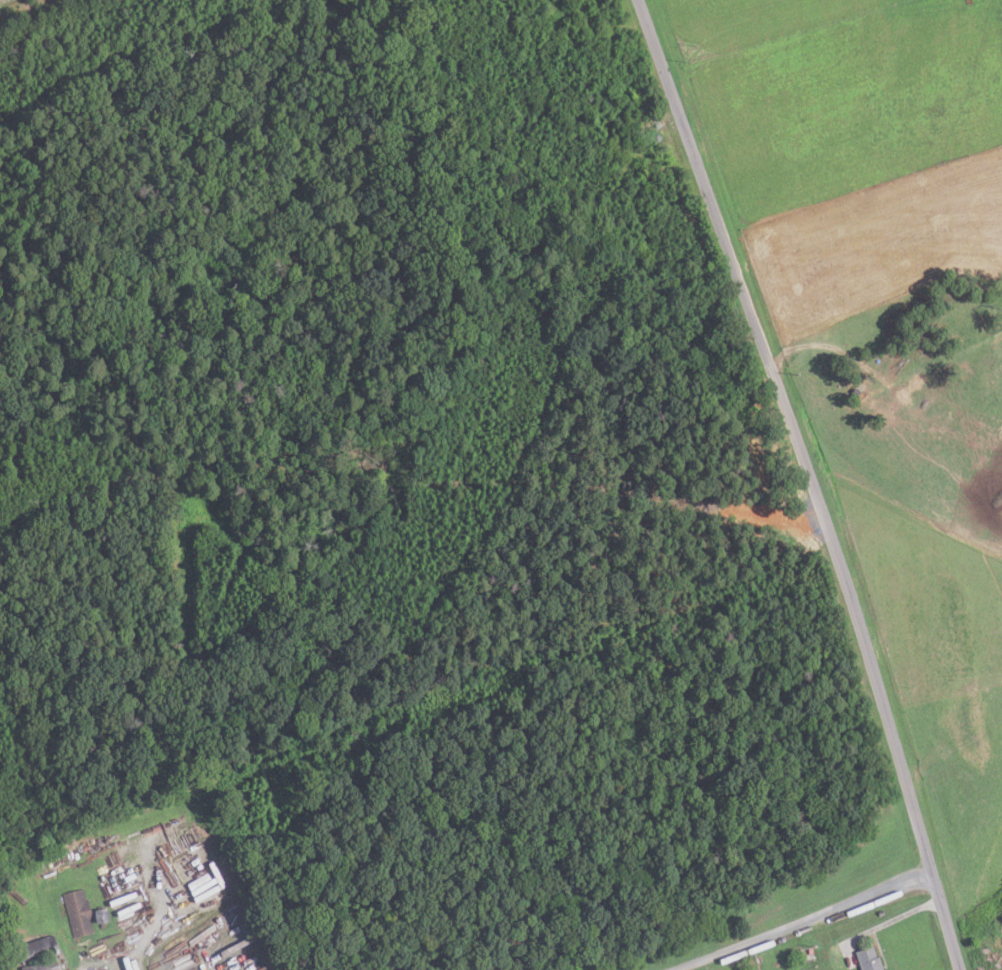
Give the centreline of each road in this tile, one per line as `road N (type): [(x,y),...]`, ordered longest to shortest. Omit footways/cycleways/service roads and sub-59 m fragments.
road 1 (residential): [(637,0),(849,588),(958,969)]

